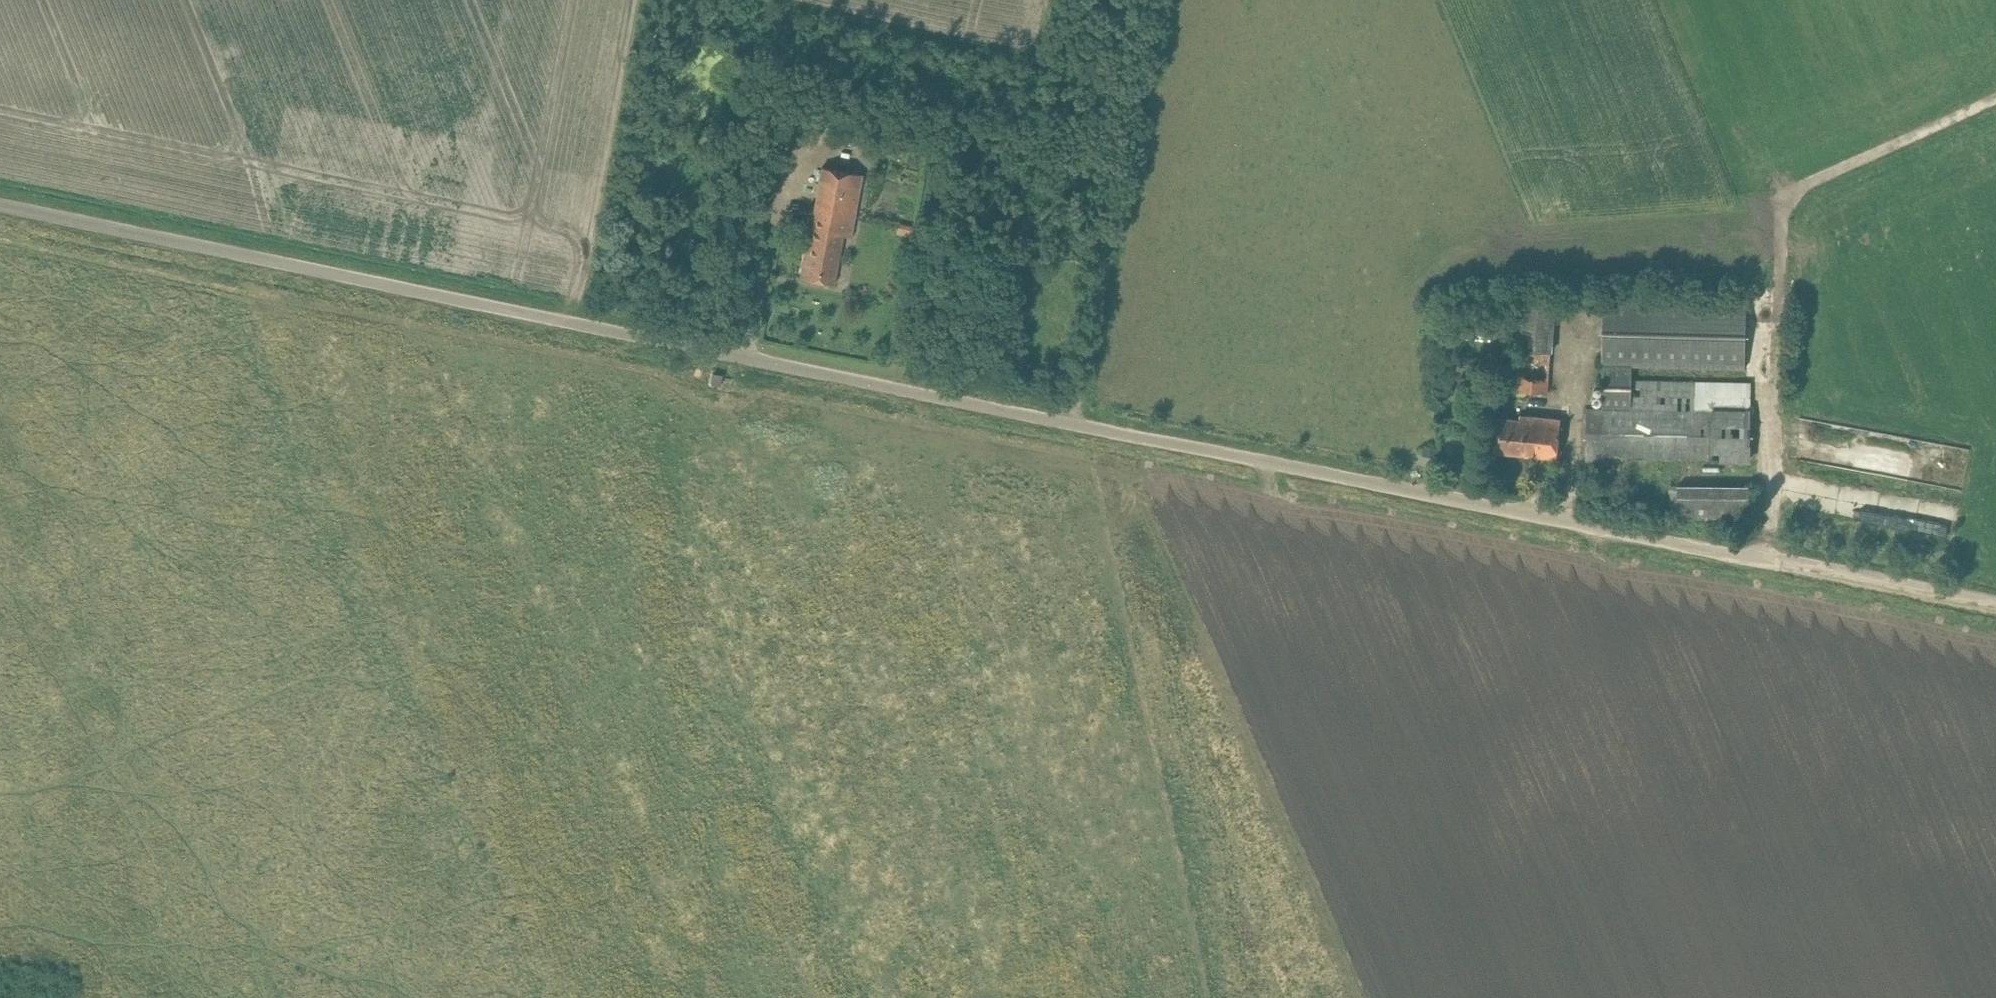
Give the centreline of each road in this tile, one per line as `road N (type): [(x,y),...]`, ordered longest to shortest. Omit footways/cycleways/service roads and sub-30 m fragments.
road 1 (unclassified): [(1765,561),(0,204)]
road 2 (track): [(1995,98),(1787,198),(1779,487)]
road 3 (track): [(1071,423),(1159,0)]
road 4 (track): [(1765,561),(1995,611)]

